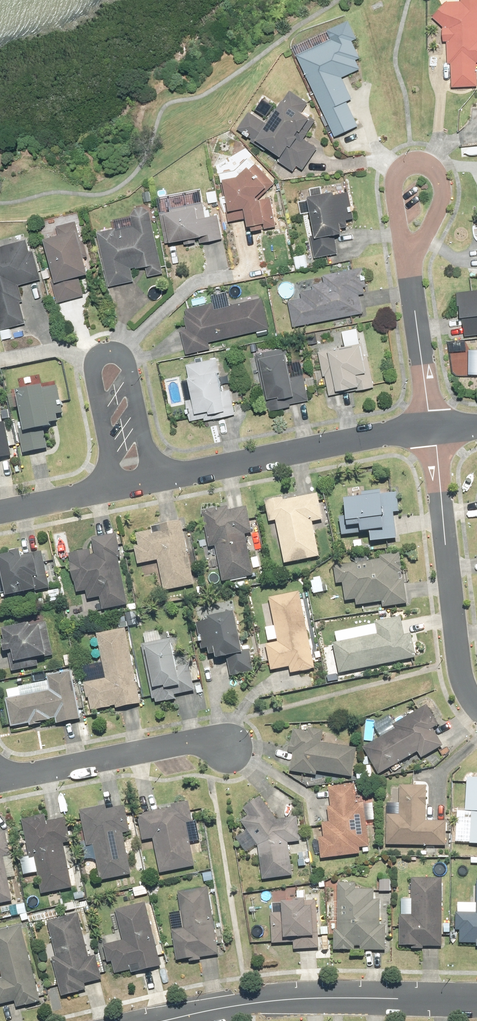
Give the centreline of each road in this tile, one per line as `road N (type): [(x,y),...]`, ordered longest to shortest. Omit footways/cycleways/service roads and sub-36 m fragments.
road 1 (residential): [(476,1002),(311,999),(172,1020)]
road 2 (residential): [(153,478),(433,428)]
road 3 (residential): [(433,428),(459,668),(476,706)]
road 4 (residential): [(115,486),(93,381),(106,354),(120,354),(131,369),(153,478)]
road 5 (residential): [(408,271),(396,181),(417,161),(434,166),(443,187),(412,263)]
road 6 (residential): [(0,780),(211,741),(228,746)]
road 7 (residential): [(433,428),(408,271)]

